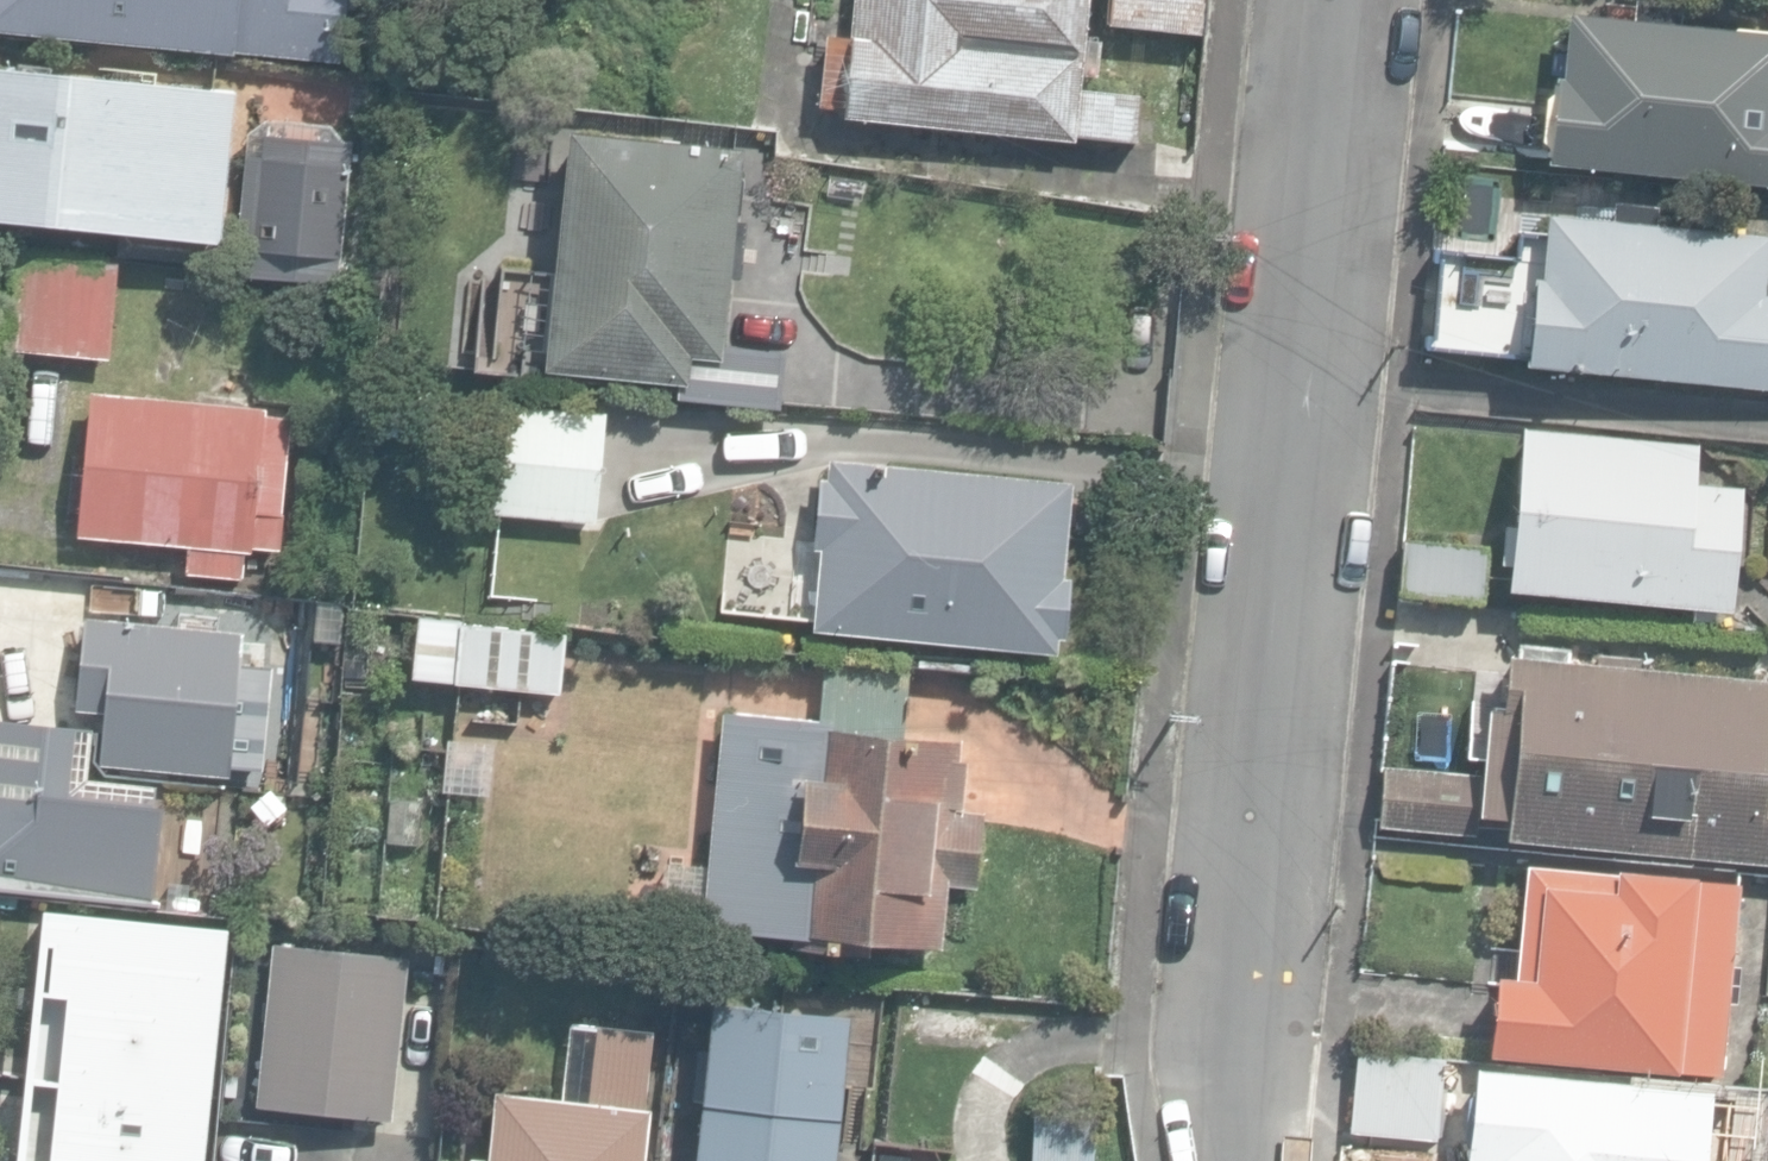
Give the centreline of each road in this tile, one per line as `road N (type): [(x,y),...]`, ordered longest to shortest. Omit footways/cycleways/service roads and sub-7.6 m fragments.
road 1 (residential): [(1240,1160),(1281,769),(1335,0)]

